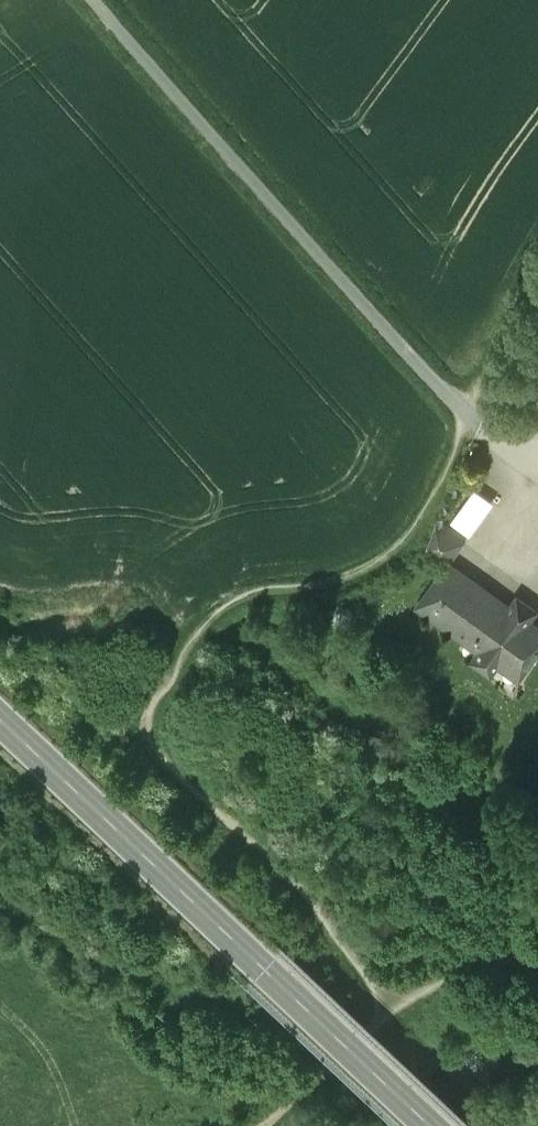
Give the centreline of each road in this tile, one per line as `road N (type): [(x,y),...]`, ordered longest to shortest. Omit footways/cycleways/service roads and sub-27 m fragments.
road 1 (primary): [(449,1125),(0,705)]
road 2 (track): [(150,737),(279,855),(391,1009)]
road 3 (track): [(466,413),(522,465),(523,569)]
road 4 (track): [(537,310),(466,413)]

